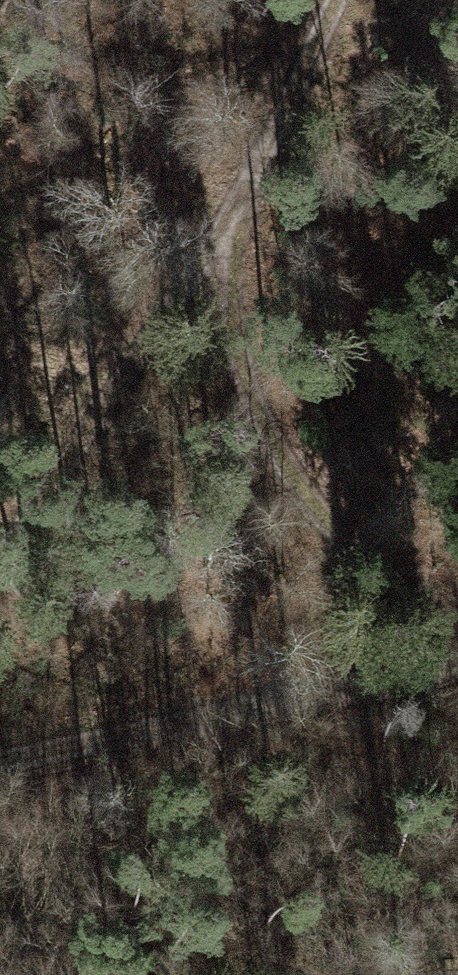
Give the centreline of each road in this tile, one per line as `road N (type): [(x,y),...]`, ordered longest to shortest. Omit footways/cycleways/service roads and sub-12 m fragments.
road 1 (track): [(0,541),(215,247),(343,0)]
road 2 (track): [(0,763),(457,654)]
road 3 (track): [(215,247),(267,425),(339,528),(457,593)]

